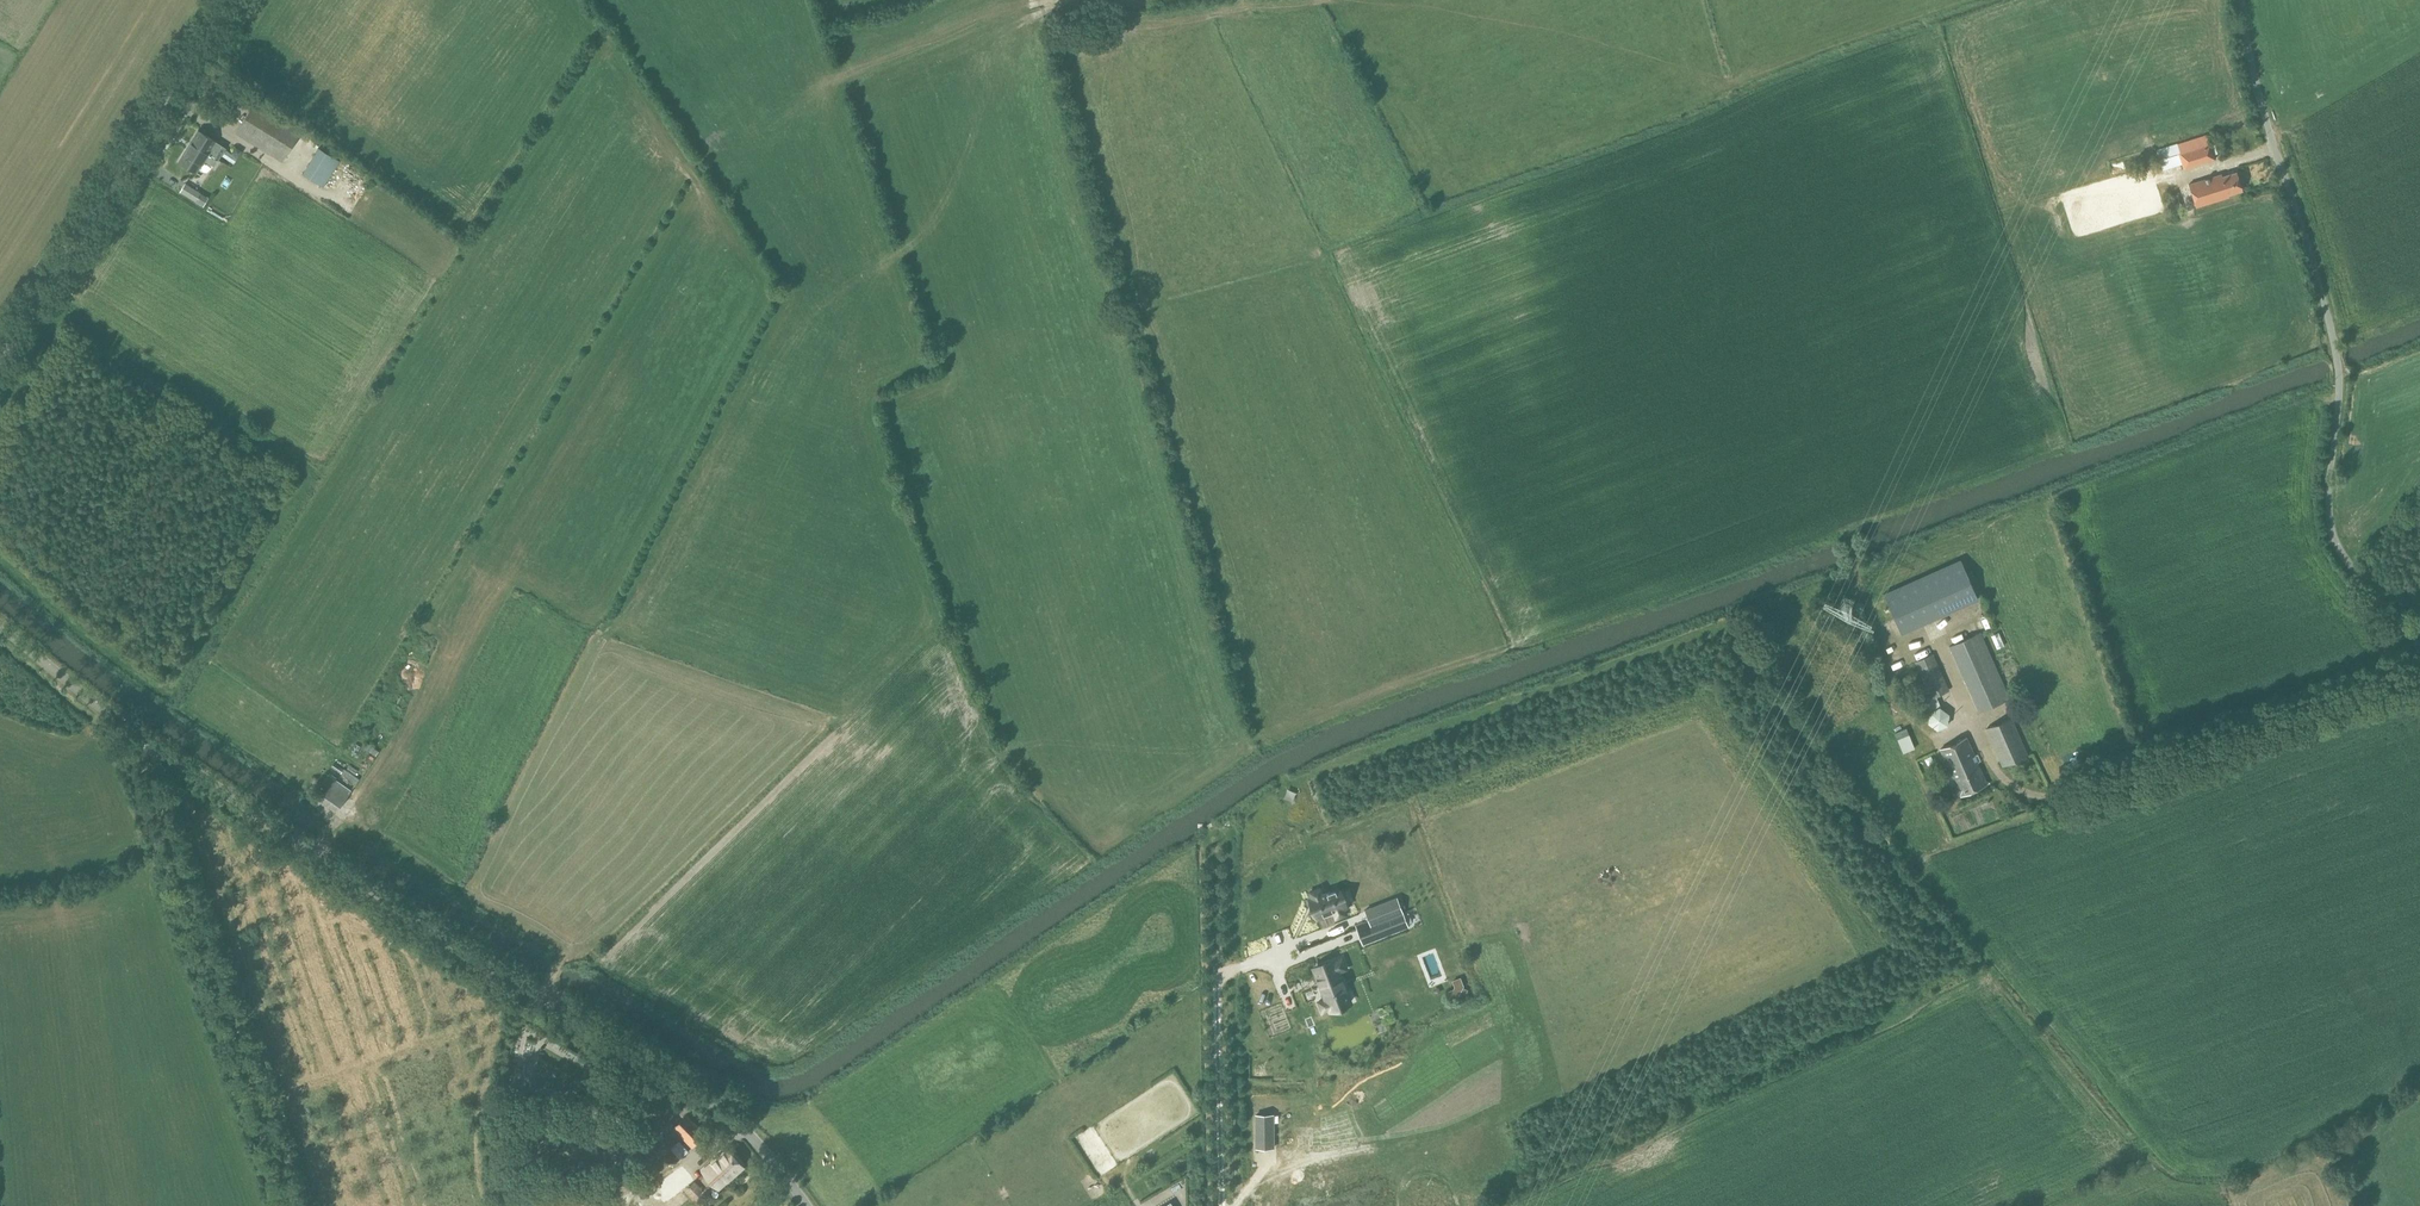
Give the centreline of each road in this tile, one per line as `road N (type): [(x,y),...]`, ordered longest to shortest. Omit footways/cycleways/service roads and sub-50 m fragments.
road 1 (unclassified): [(807,1205),(751,1136),(708,1101),(161,751),(0,624)]
road 2 (unclassified): [(2419,650),(2347,561),(2331,527),(2337,361),(2258,93),(2241,0)]
road 3 (track): [(135,733),(302,1205)]
road 4 (unclassified): [(0,356),(224,0)]

